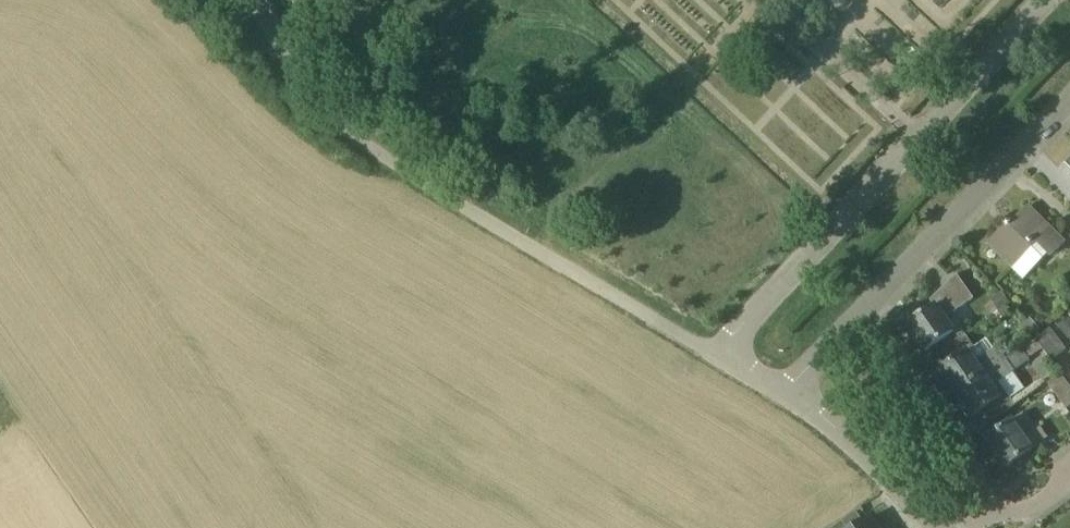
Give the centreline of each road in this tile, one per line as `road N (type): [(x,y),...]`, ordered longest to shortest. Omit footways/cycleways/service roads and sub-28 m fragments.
road 1 (residential): [(721,353),(654,325),(357,143),(317,105),(251,0)]
road 2 (residential): [(721,353),(1050,0)]
road 3 (residential): [(858,314),(1069,99)]
road 4 (residential): [(982,481),(858,314)]
road 5 (residential): [(938,527),(789,392)]

